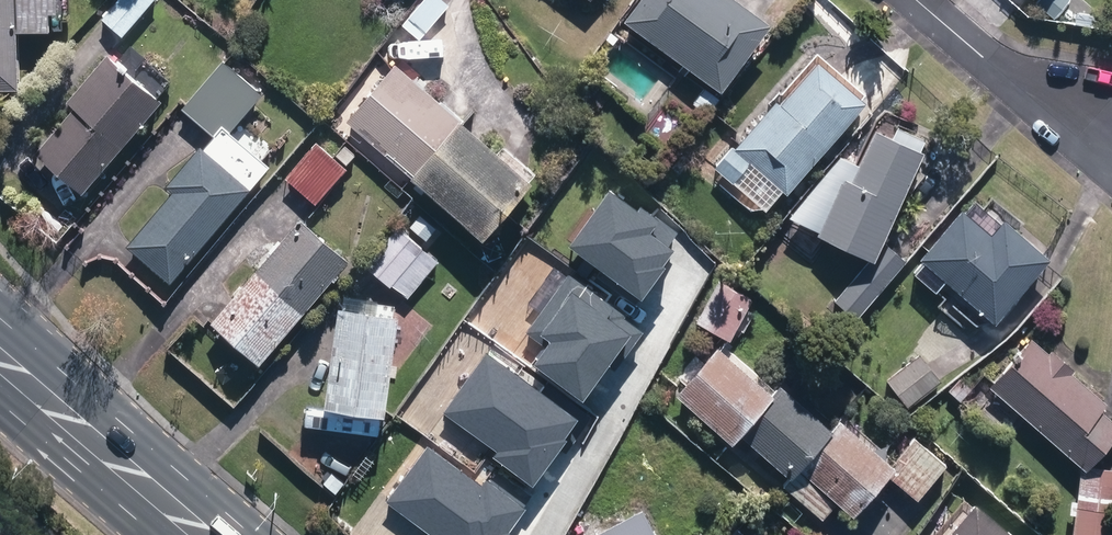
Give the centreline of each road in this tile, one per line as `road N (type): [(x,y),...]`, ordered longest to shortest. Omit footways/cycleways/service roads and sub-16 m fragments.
road 1 (primary): [(0,346),(224,534)]
road 2 (residential): [(914,0),(1026,101),(1111,145)]

